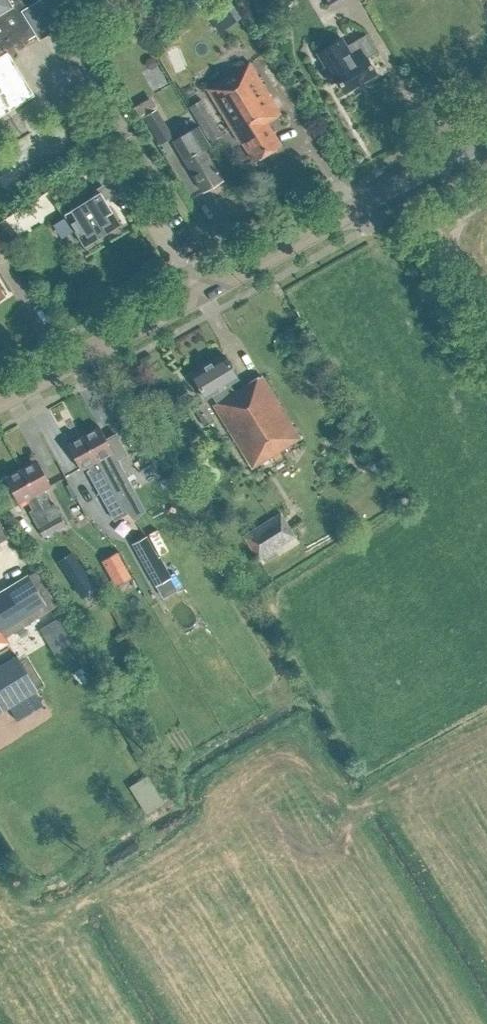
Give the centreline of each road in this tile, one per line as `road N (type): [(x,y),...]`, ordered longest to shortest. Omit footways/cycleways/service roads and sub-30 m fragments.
road 1 (primary): [(0,400),(486,135)]

